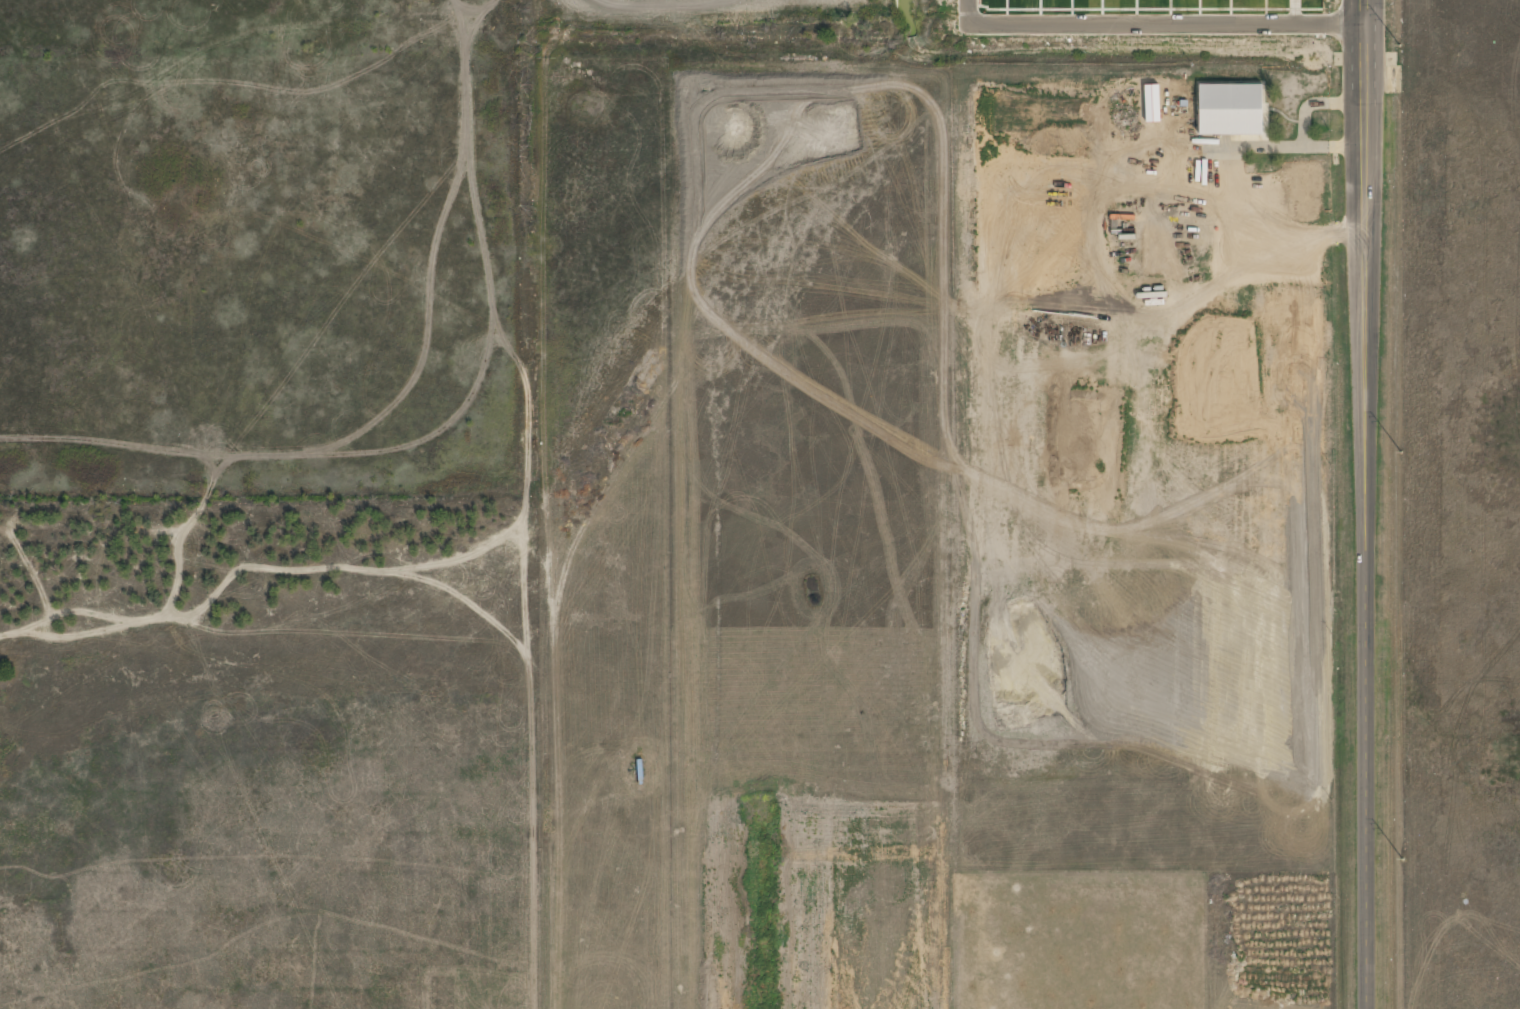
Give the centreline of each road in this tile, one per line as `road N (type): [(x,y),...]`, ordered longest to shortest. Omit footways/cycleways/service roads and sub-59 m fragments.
road 1 (tertiary): [(1366,1008),(1364,13)]
road 2 (residential): [(967,20),(1364,13)]

